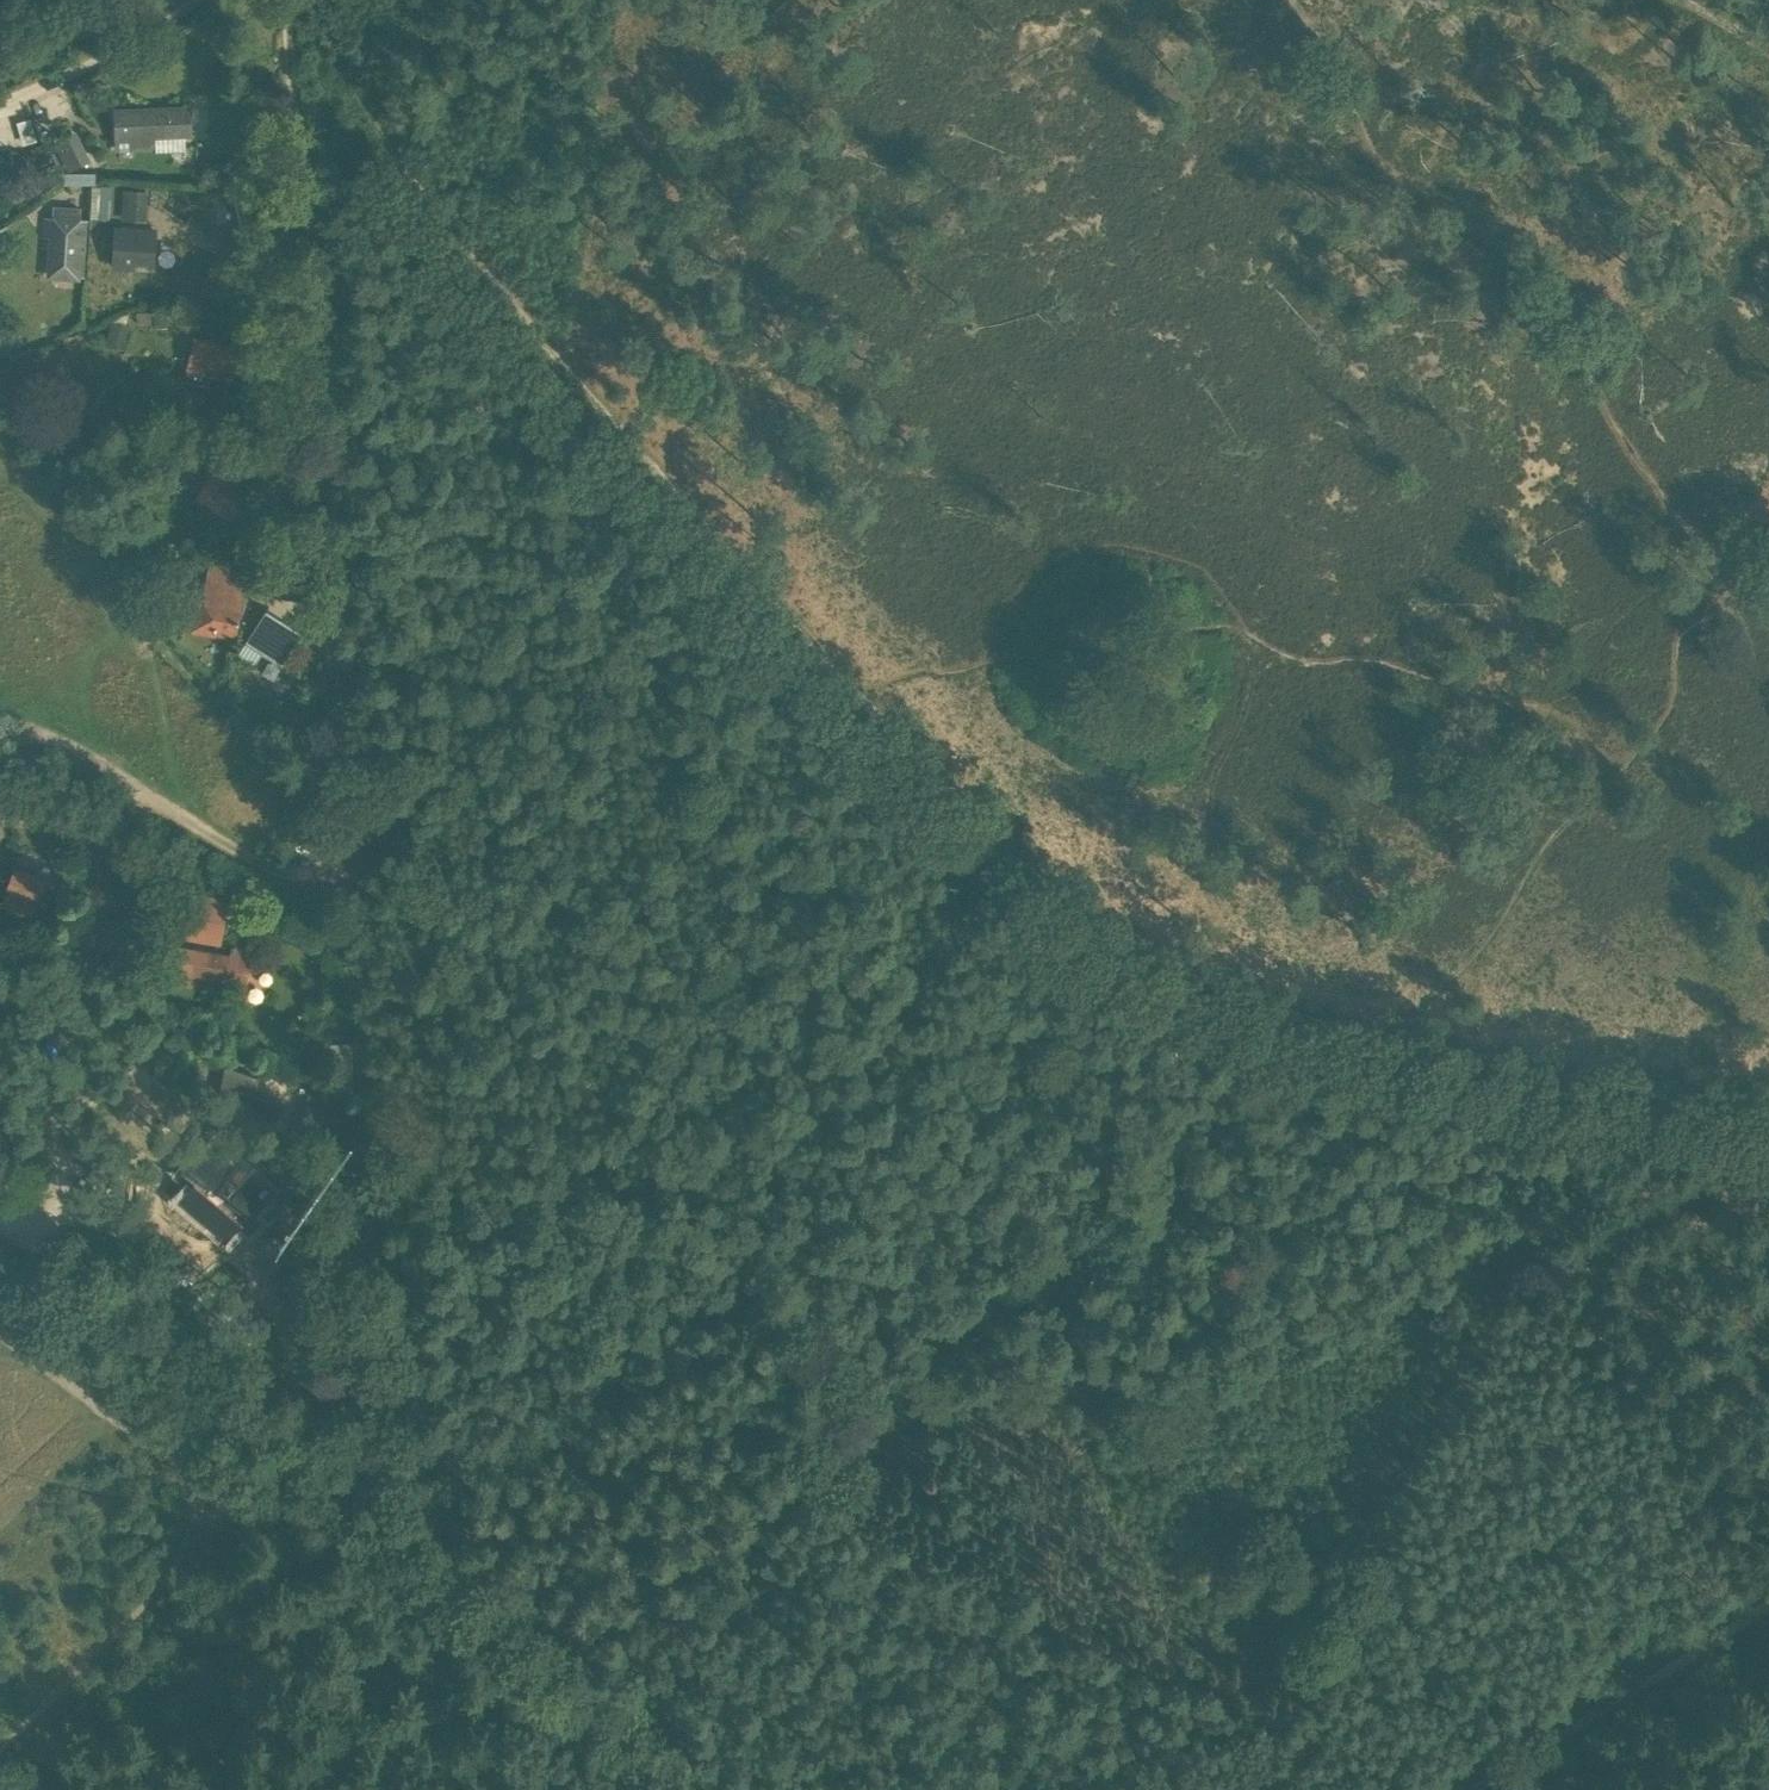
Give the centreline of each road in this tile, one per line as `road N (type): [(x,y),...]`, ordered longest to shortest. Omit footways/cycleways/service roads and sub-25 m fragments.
road 1 (track): [(354,6),(400,141),(467,255),(829,678),(1054,899),(1133,958),(1299,1035),(1517,1090),(1768,1127)]
road 2 (track): [(279,0),(364,1524)]
road 3 (track): [(0,1219),(684,1789)]
road 4 (track): [(1477,1789),(1768,1603)]
road 5 (track): [(0,1341),(194,1509)]
road 6 (track): [(190,0),(124,39),(0,93)]

